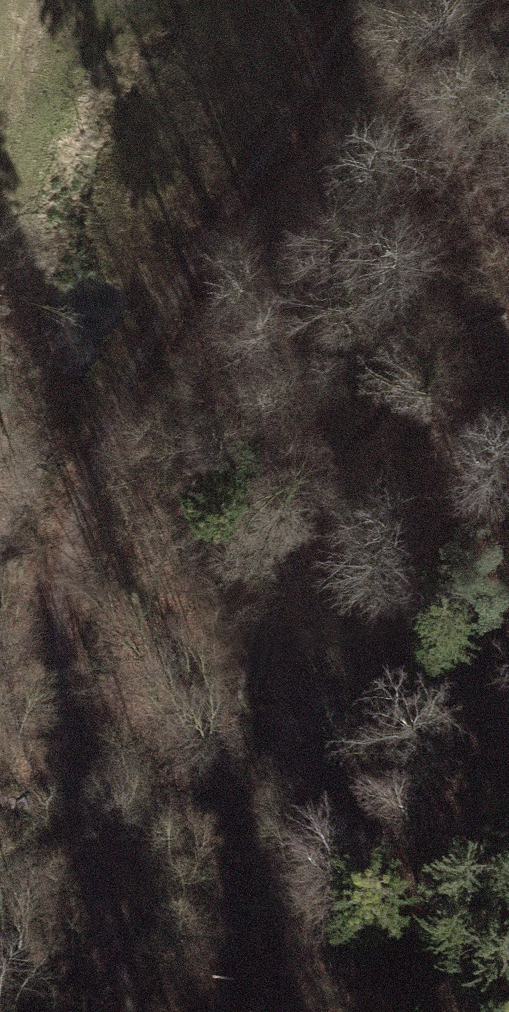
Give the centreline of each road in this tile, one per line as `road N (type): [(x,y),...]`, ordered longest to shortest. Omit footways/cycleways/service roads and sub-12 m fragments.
road 1 (track): [(357,0),(164,311),(110,425),(79,527),(64,622),(73,786)]
road 2 (track): [(224,1011),(250,707),(284,556),(308,502),(378,411),(508,331)]

